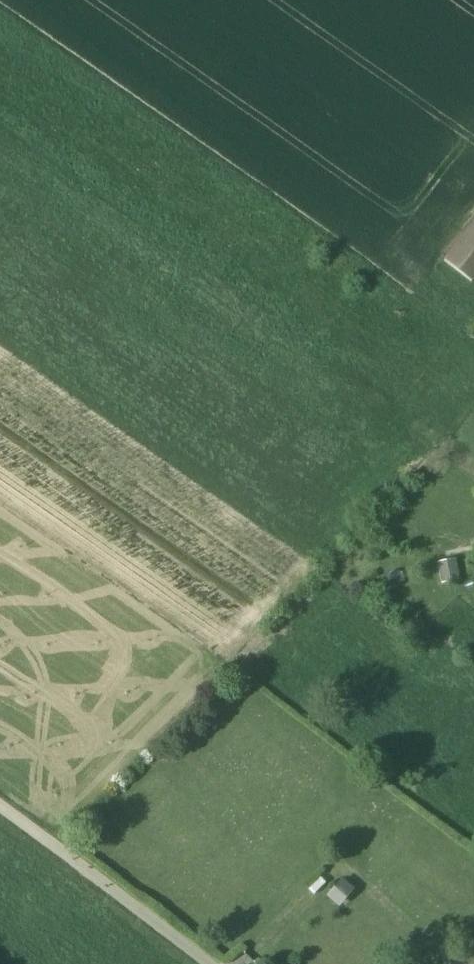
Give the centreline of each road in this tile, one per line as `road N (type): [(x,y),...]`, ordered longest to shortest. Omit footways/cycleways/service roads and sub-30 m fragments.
road 1 (track): [(0,807),(211,963)]

